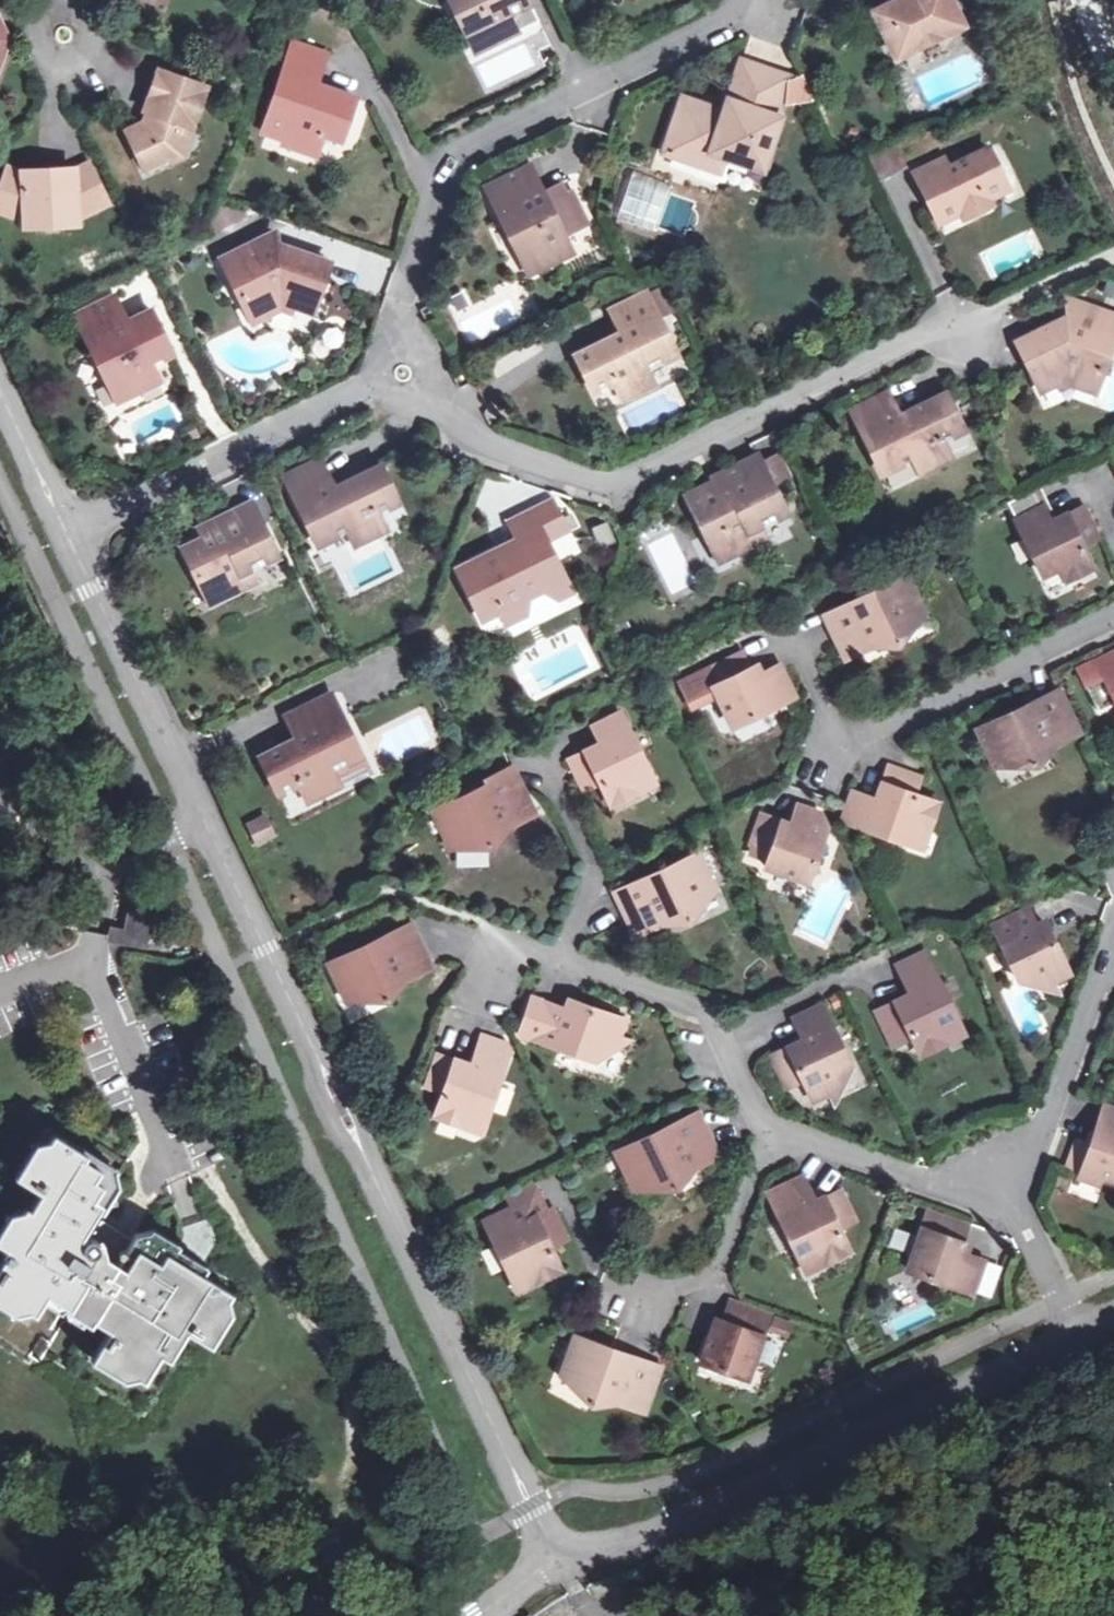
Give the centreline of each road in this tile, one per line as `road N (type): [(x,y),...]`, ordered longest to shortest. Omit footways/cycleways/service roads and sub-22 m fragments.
road 1 (tertiary): [(70,539),(558,1553)]
road 2 (residential): [(424,389),(497,450),(614,489),(1002,306)]
road 3 (tertiary): [(558,1553),(603,1555),(682,1533),(843,1441),(1078,1333)]
road 4 (residential): [(402,348),(413,248),(440,177),(504,134),(635,82),(758,15),(752,0)]
road 5 (residential): [(1113,620),(953,692),(851,750),(796,644)]
road 6 (residential): [(70,539),(380,386)]
road 7 (residential): [(994,1175),(1056,1100),(1113,931)]
road 8 (residential): [(772,1138),(713,1281),(632,1311)]
road 9 (residential): [(994,1175),(947,1190),(847,1172),(772,1138)]
road 10 (residential): [(555,962),(588,869),(544,772)]
road 11 (residential): [(731,1035),(649,991),(555,962)]
road 12 (residential): [(1078,1333),(994,1175)]
road 13 (residential): [(731,1035),(874,966)]
road 14 (tertiary): [(0,402),(70,539)]
road 15 (track): [(1113,249),(1002,306)]

